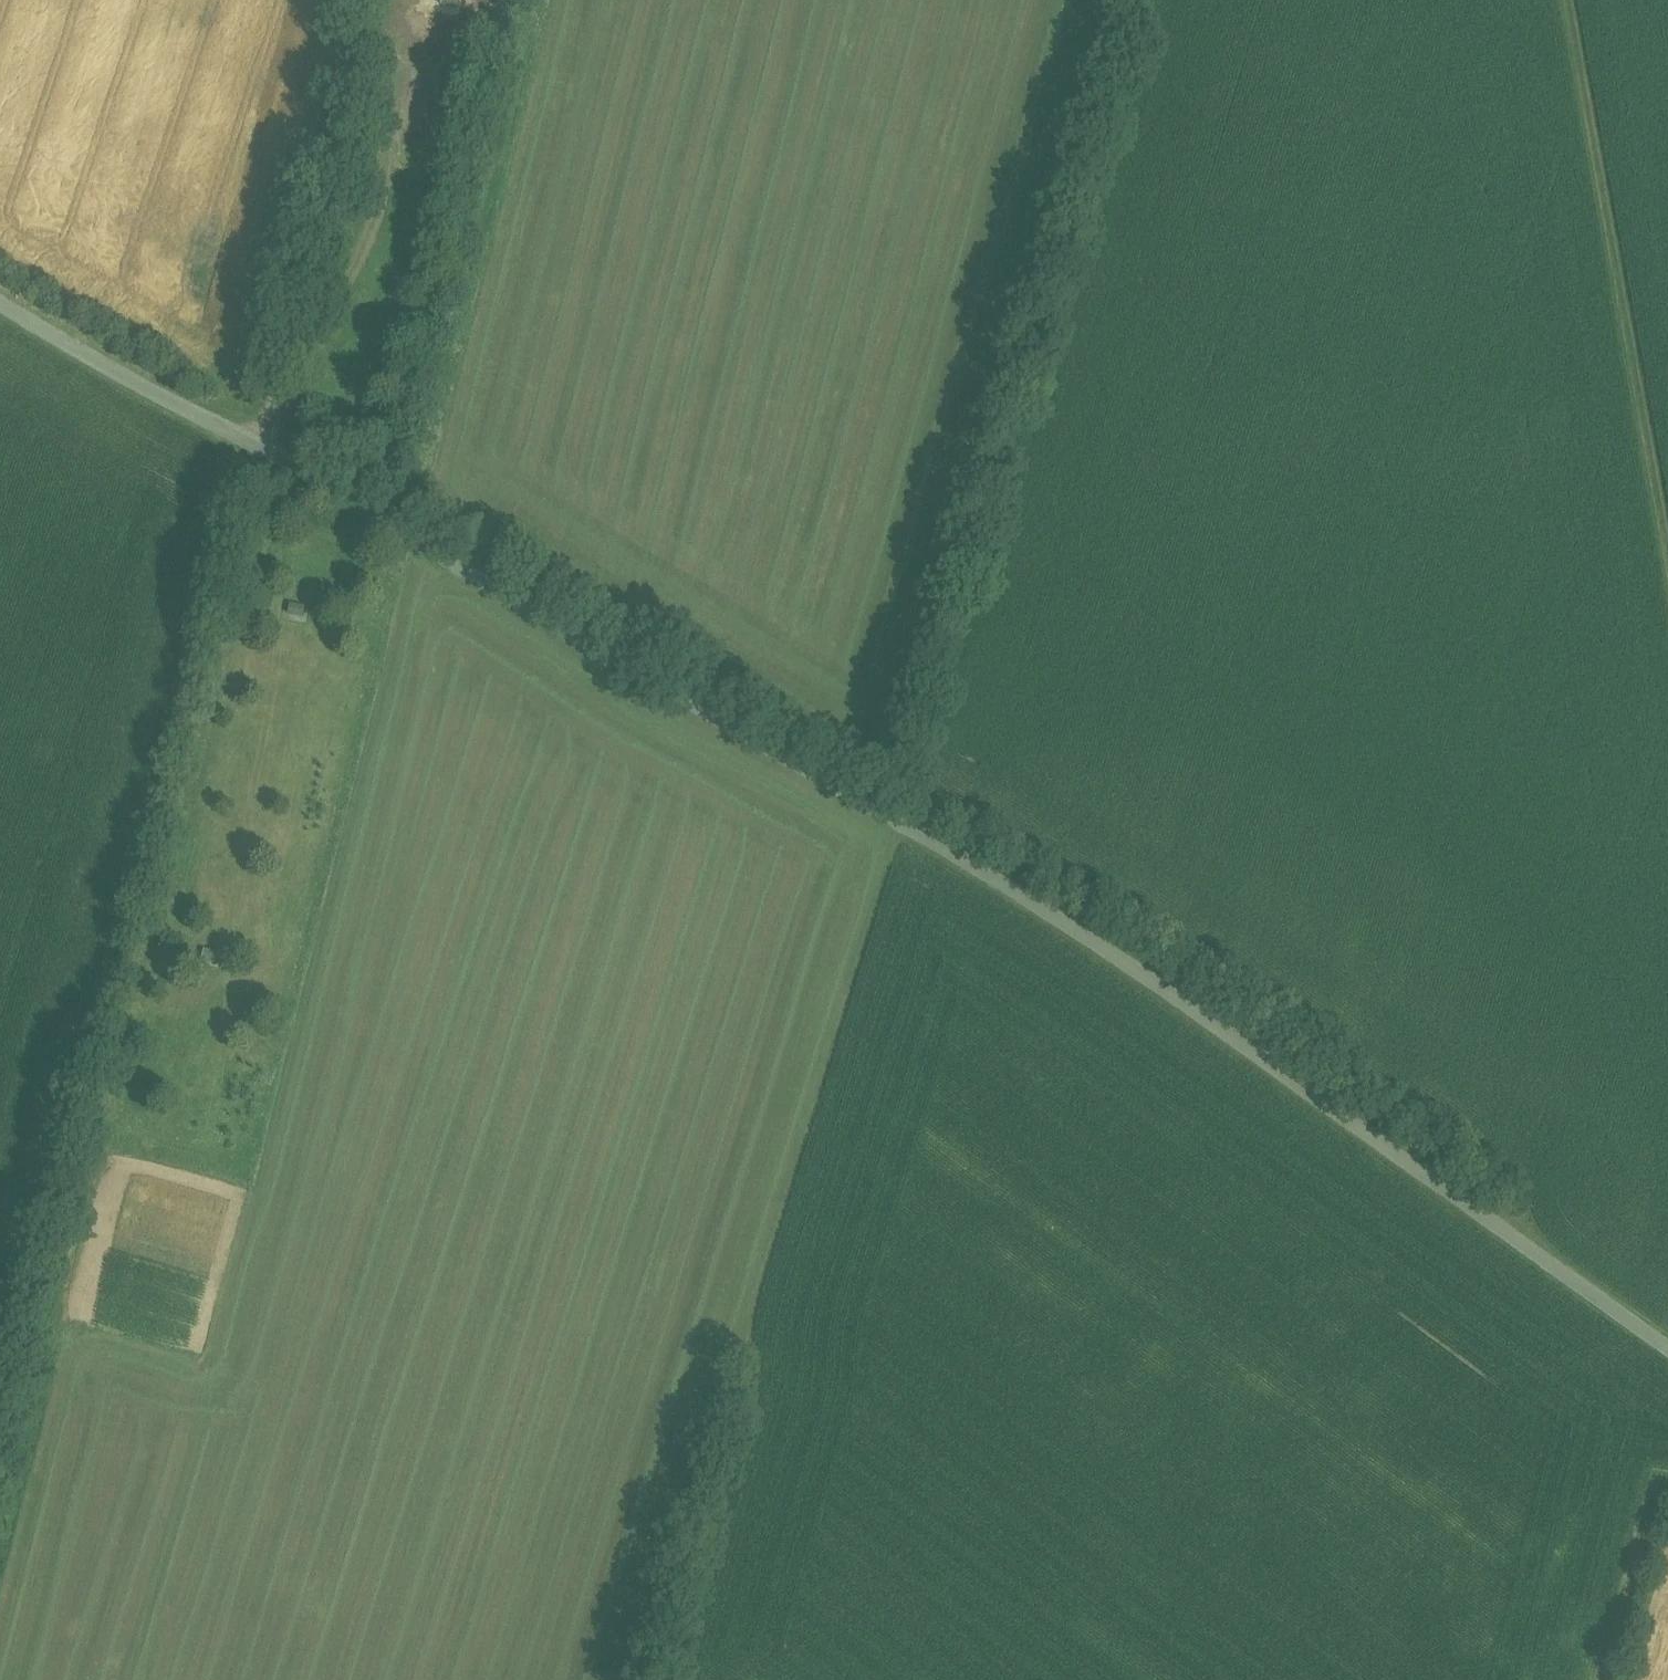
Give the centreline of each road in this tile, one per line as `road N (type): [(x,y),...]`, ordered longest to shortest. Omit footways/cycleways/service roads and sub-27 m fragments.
road 1 (unclassified): [(1667,1335),(1105,932),(0,280)]
road 2 (track): [(1551,0),(1667,641)]

